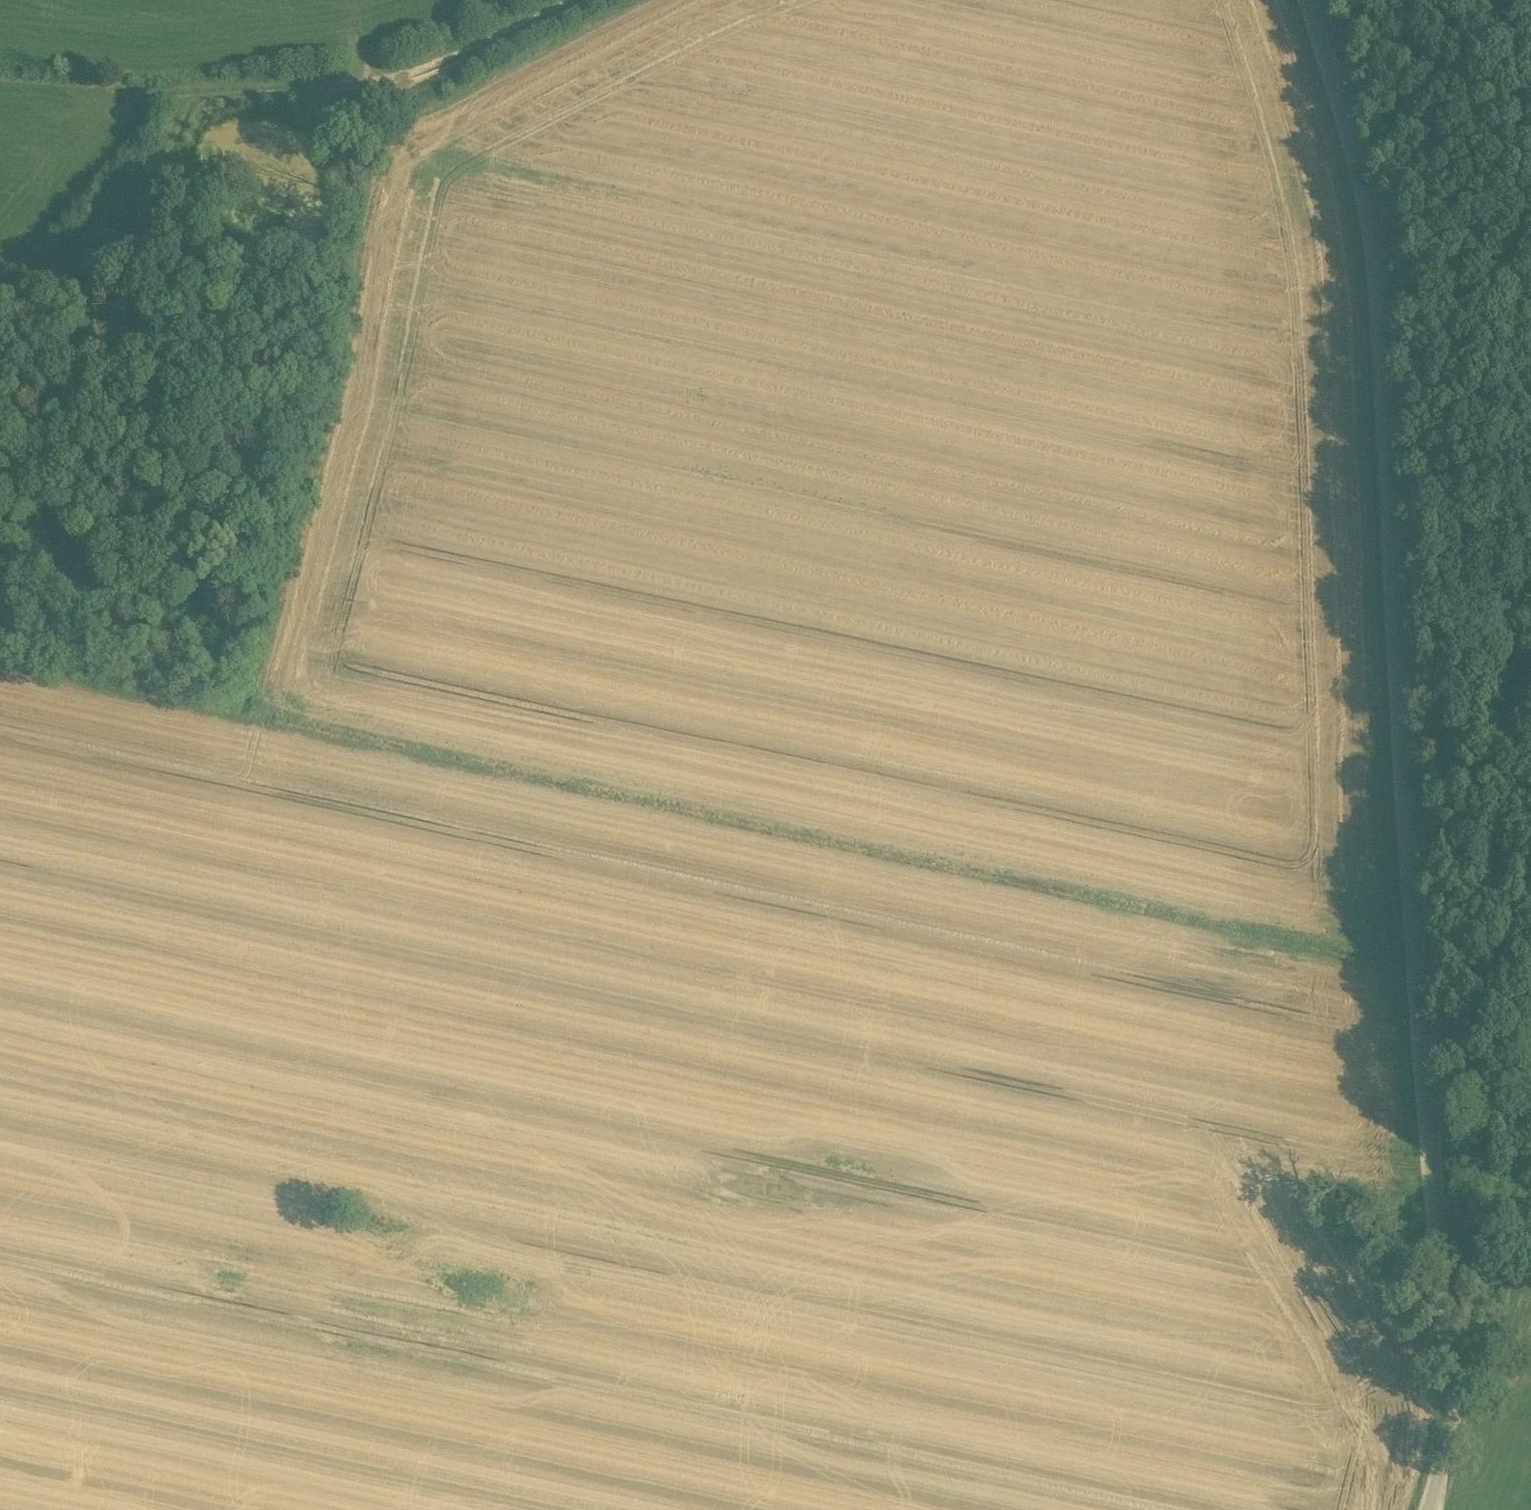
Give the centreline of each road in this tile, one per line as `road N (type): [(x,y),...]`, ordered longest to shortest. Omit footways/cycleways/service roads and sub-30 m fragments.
road 1 (unclassified): [(1434,1509),(1452,1400),(1412,1004),(1369,230),(1308,0)]
road 2 (track): [(565,0),(452,61),(407,75)]

